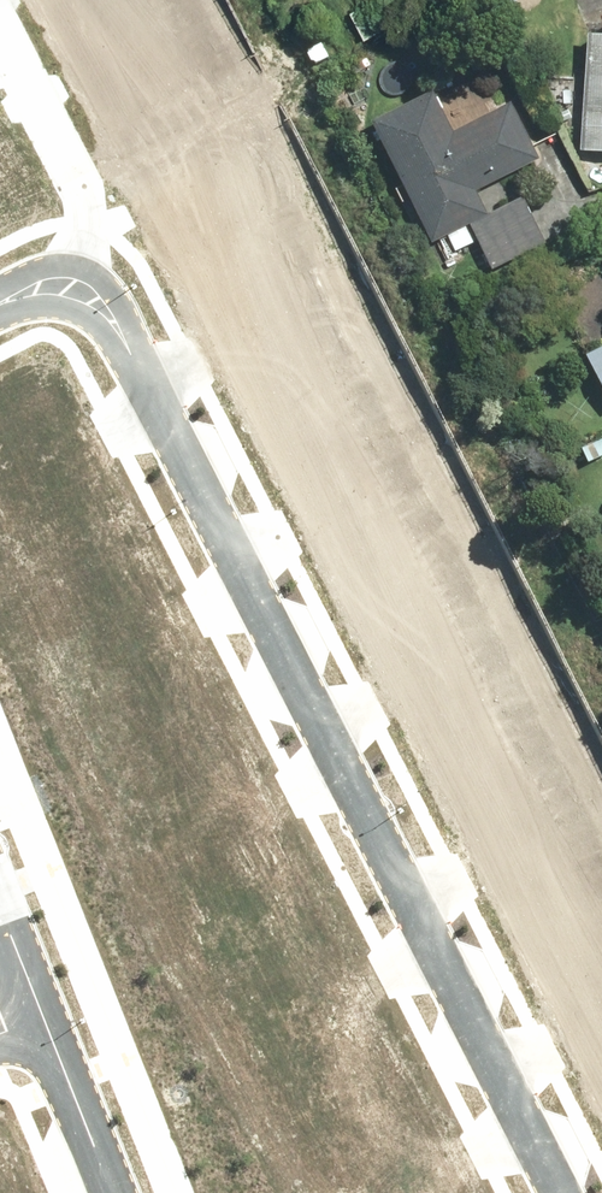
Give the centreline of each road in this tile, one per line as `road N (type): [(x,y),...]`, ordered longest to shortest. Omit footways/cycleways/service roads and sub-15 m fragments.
road 1 (residential): [(558,1192),(118,329),(97,300),(76,288)]
road 2 (residential): [(76,288),(89,182),(0,22)]
road 3 (residential): [(112,1192),(43,1017)]

